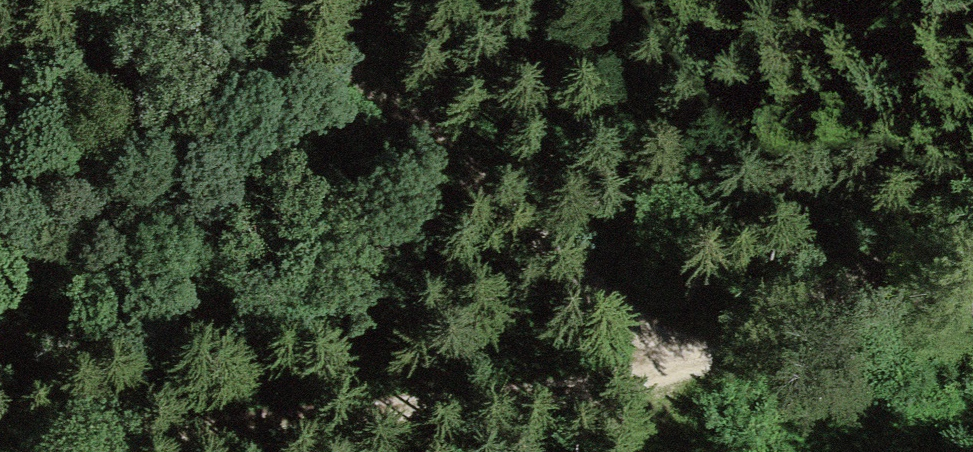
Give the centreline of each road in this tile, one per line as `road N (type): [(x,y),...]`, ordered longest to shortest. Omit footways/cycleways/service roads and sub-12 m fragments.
road 1 (track): [(106,451),(509,396),(653,351),(972,219)]
road 2 (track): [(653,351),(274,0)]

